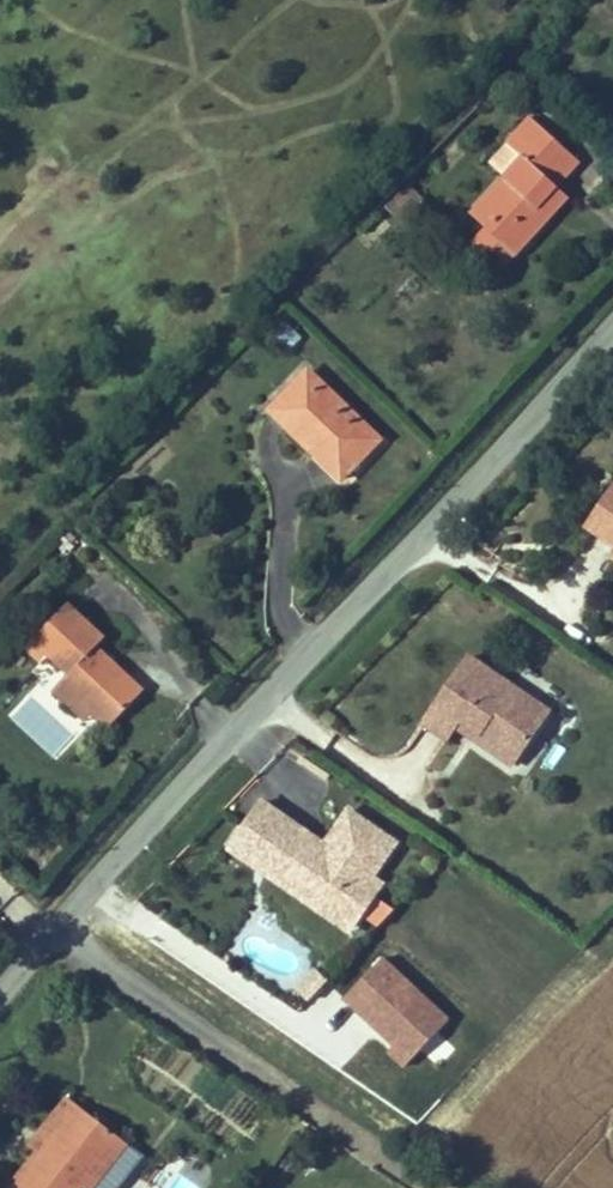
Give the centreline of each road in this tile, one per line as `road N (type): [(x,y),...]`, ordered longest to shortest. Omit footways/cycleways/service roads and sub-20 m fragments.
road 1 (tertiary): [(612,343),(461,494),(0,1008)]

